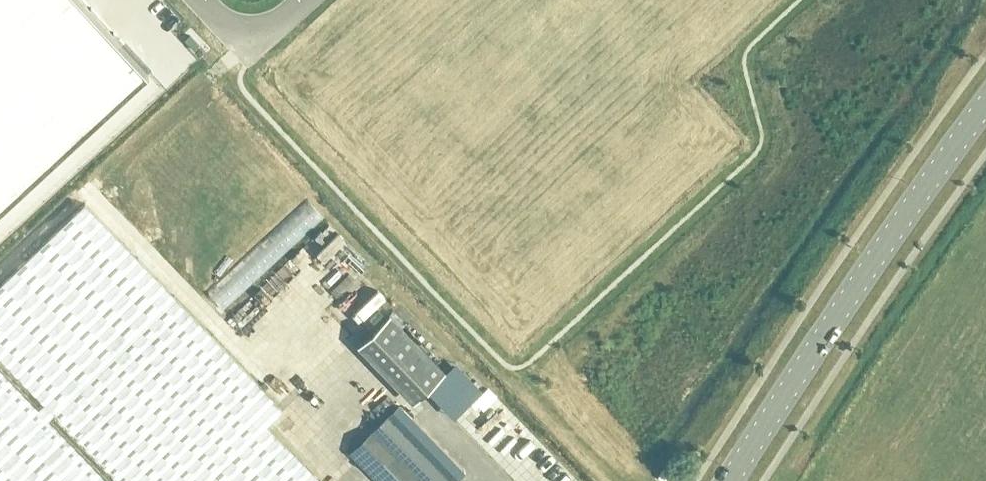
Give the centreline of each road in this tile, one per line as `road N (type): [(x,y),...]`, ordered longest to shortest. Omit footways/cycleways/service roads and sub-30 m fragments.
road 1 (secondary): [(730,480),(874,257),(985,108)]

